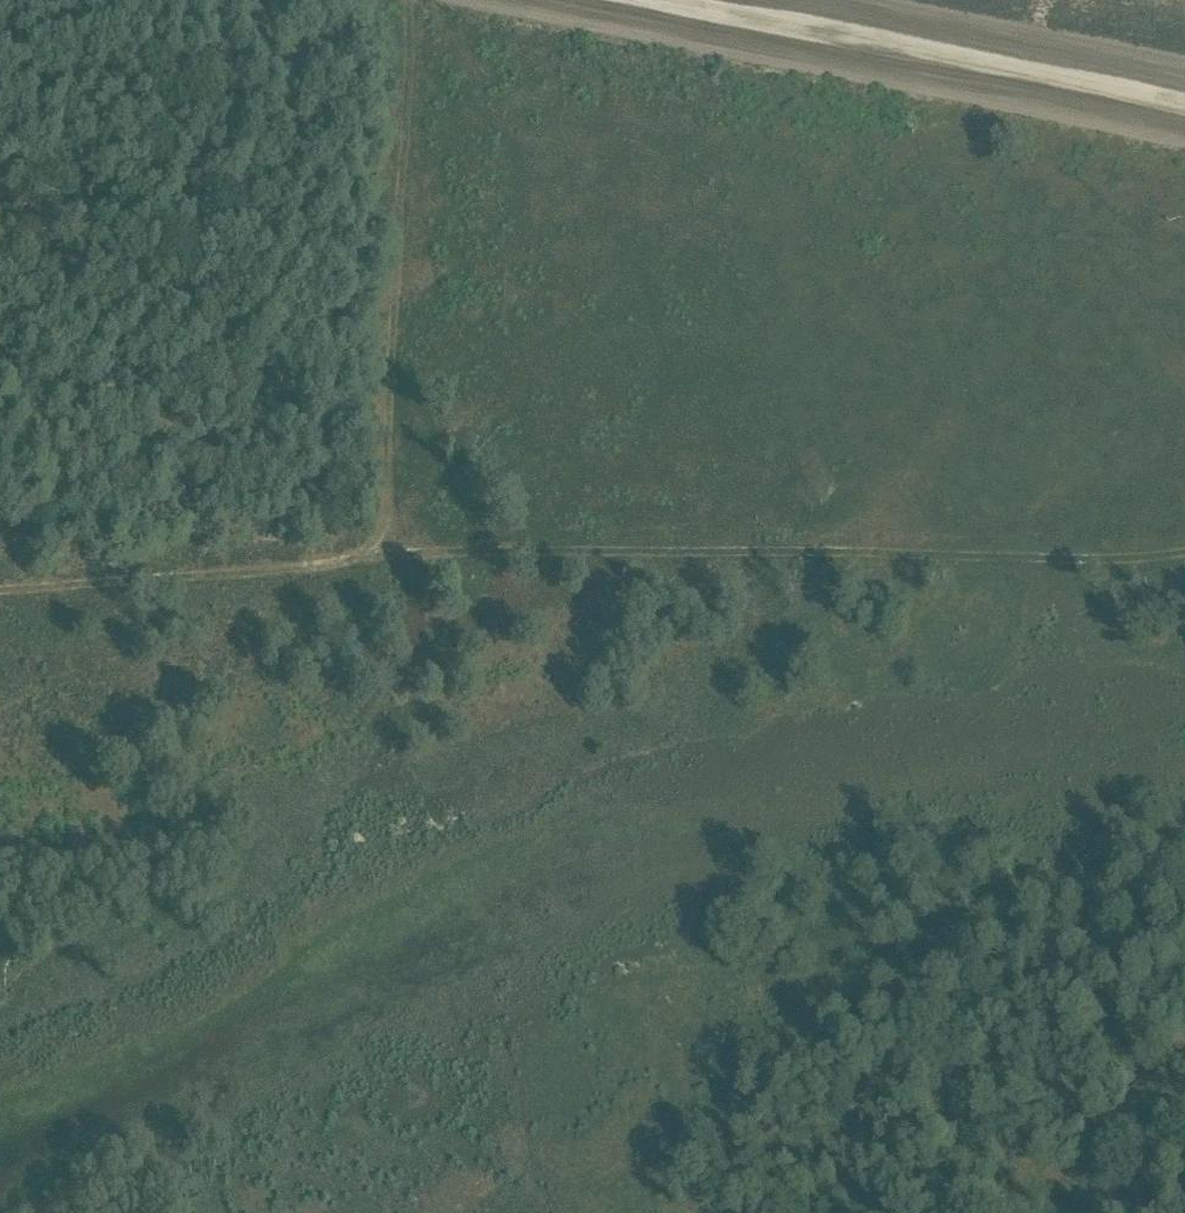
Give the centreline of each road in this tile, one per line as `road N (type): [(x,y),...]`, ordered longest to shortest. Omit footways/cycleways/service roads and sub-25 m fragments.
road 1 (track): [(722,0),(1184,93)]

